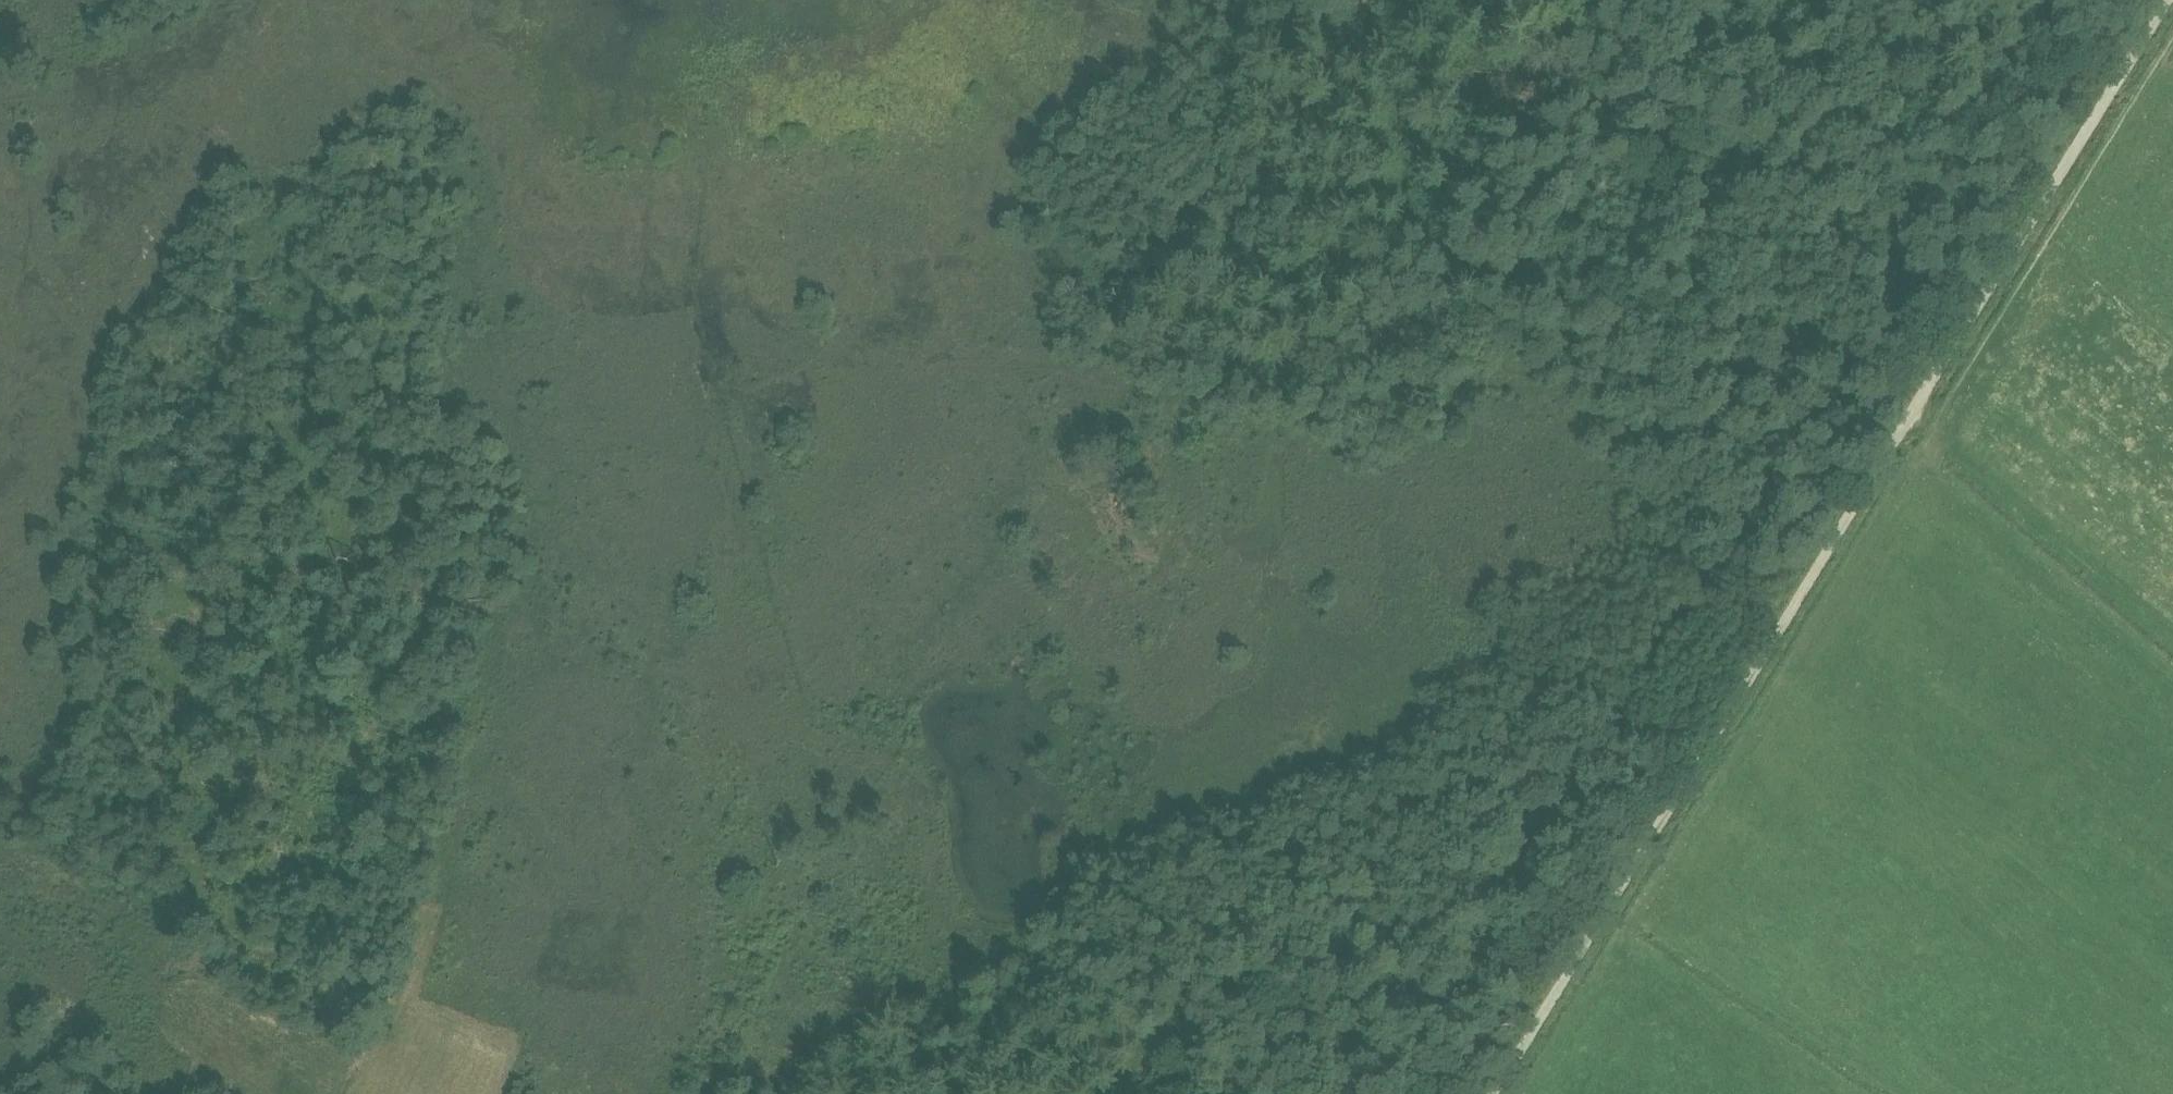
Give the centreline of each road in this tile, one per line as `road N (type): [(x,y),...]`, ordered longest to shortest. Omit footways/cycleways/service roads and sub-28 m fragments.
road 1 (residential): [(2167,0),(1489,1093)]

